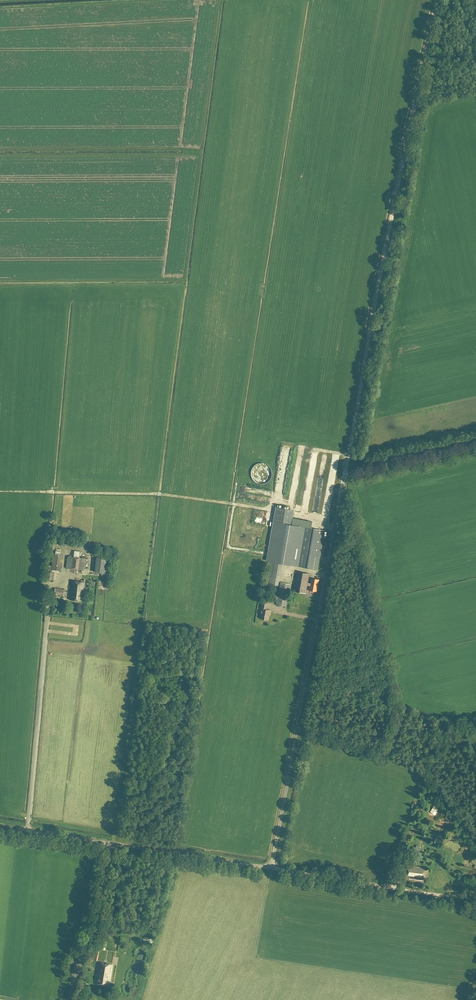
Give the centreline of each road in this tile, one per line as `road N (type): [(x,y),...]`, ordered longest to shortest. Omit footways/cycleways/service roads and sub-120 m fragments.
road 1 (track): [(436,0),(347,475)]
road 2 (unclassified): [(271,868),(347,475)]
road 3 (track): [(271,868),(475,896)]
road 4 (unclassified): [(271,868),(110,844)]
road 5 (unclassified): [(68,999),(93,930),(110,844)]
road 6 (residential): [(347,475),(475,446)]

